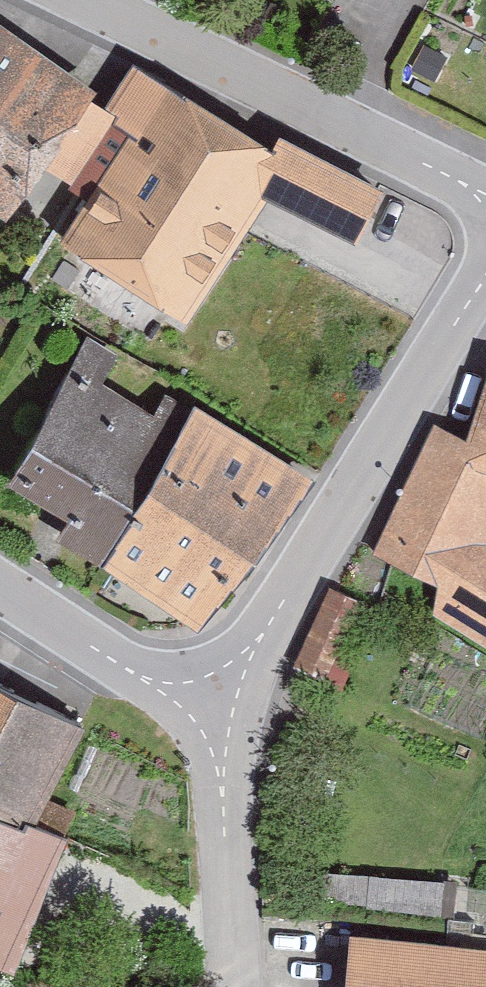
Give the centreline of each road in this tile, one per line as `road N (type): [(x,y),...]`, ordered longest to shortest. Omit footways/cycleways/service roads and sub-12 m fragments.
road 1 (residential): [(220,700),(485,256)]
road 2 (residential): [(485,196),(99,0)]
road 3 (residential): [(253,986),(220,700)]
road 4 (residential): [(0,568),(220,700)]

